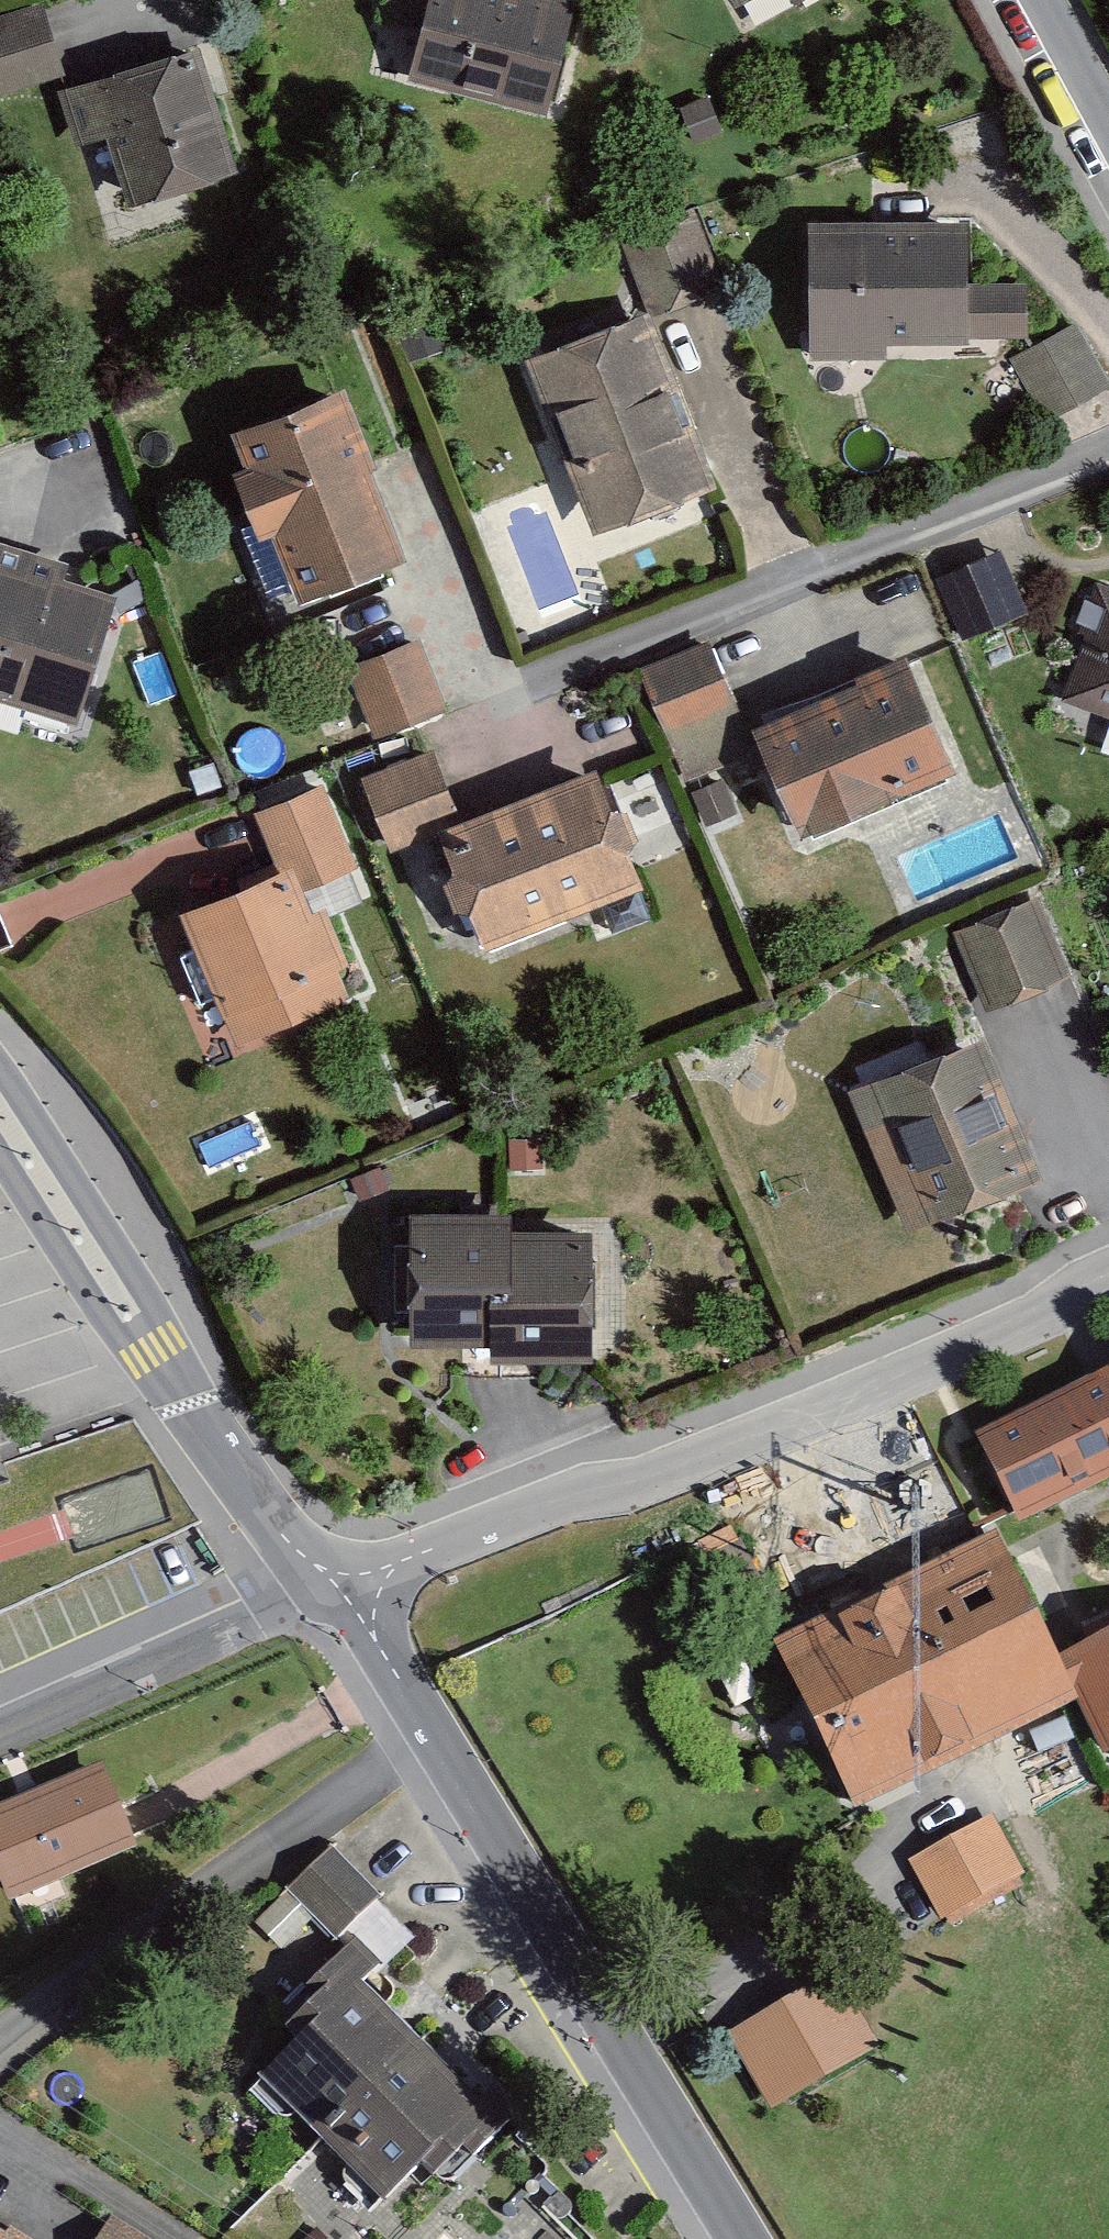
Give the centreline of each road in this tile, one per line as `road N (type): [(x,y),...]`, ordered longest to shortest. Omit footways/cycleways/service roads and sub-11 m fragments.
road 1 (residential): [(1108,1276),(1038,1322),(660,1479),(585,1494),(340,1584)]
road 2 (residential): [(340,1584),(274,1529),(0,1103)]
road 3 (residential): [(744,2238),(437,1742)]
road 4 (residential): [(0,2043),(279,1841),(437,1742)]
road 5 (residential): [(340,1584),(0,1733)]
road 6 (residential): [(437,1742),(340,1584)]
road 7 (residential): [(1108,153),(1023,0)]

